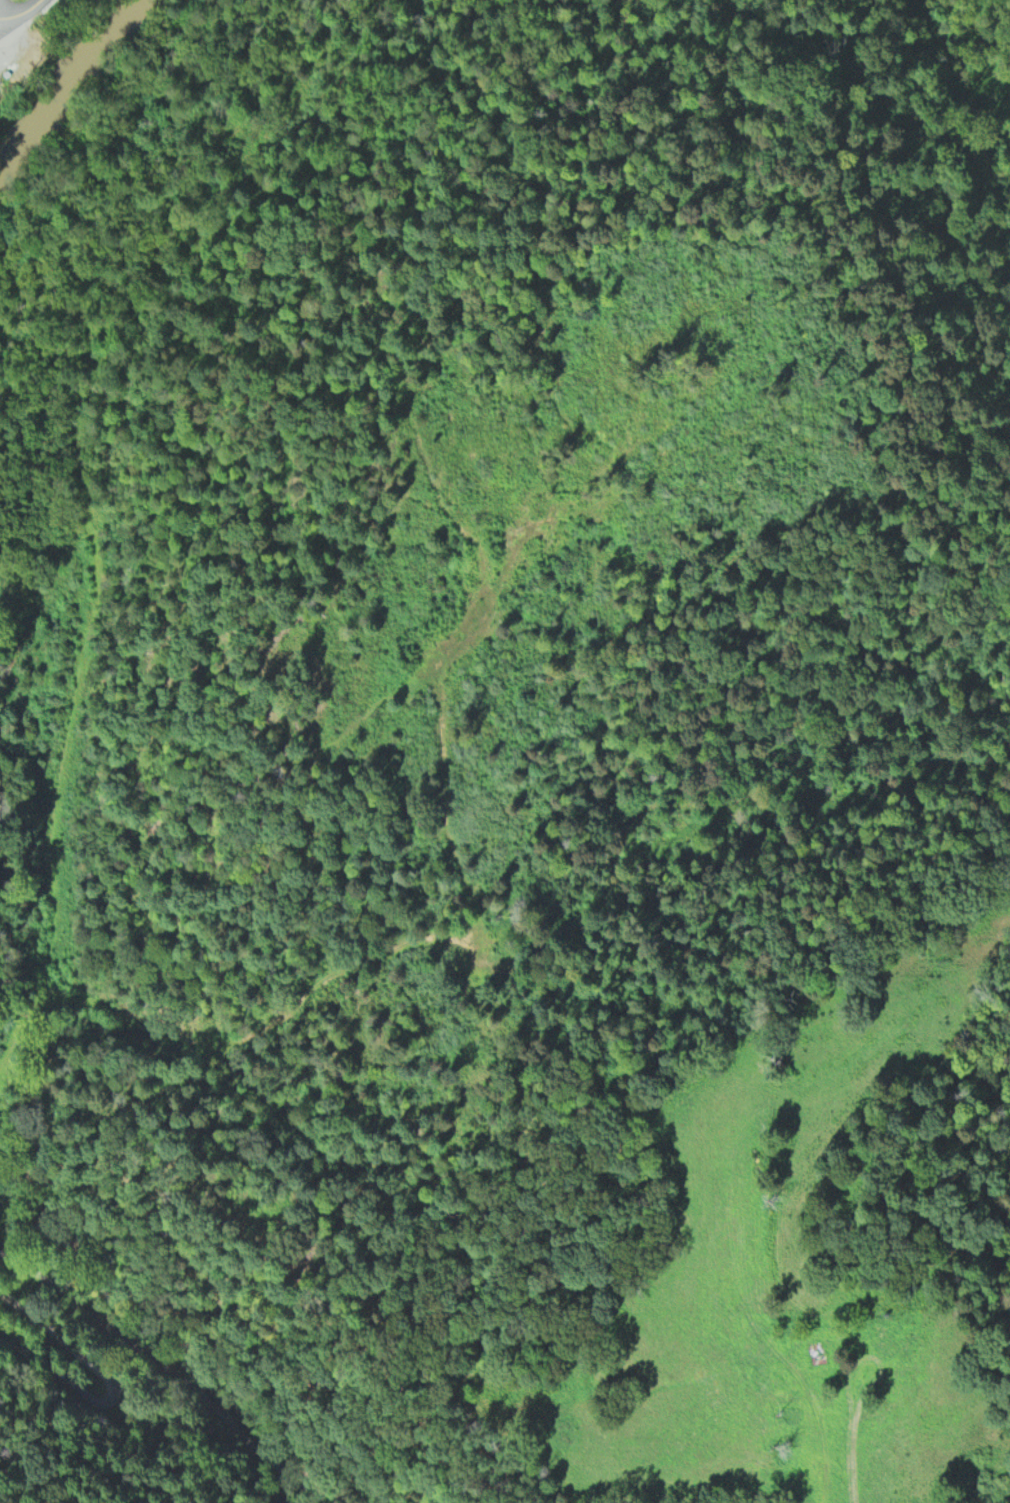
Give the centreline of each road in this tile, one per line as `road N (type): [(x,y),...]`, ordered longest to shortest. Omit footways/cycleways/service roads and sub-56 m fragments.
road 1 (residential): [(315,1502),(188,1384),(0,1253)]
road 2 (residential): [(0,1294),(105,1378),(111,1400),(0,1345)]
road 3 (track): [(763,1340),(792,1366),(814,1408),(821,1502)]

